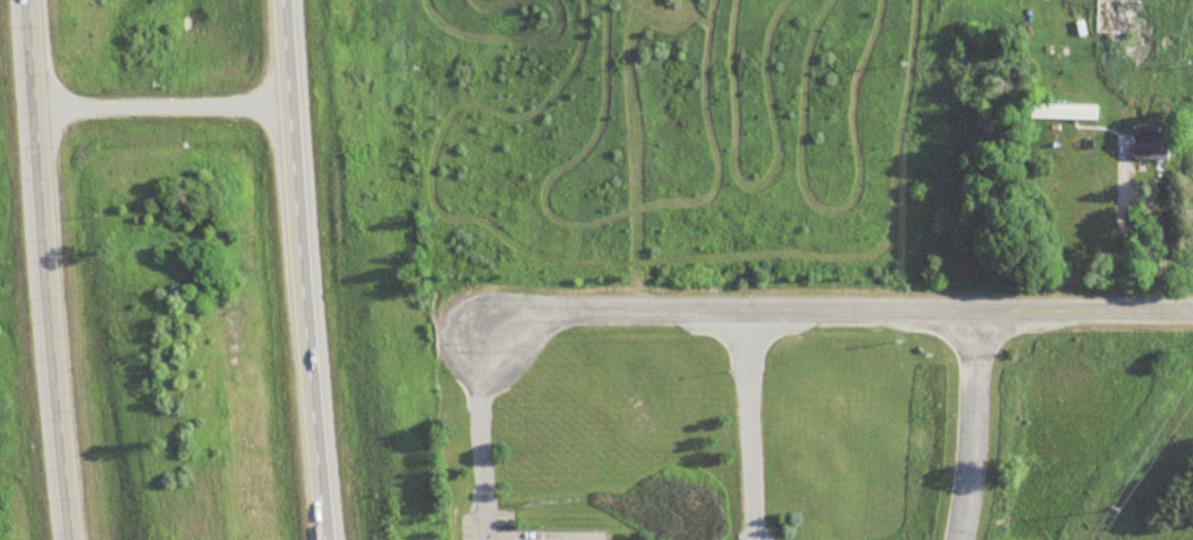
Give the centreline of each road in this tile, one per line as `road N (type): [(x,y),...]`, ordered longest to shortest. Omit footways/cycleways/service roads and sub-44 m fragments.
road 1 (residential): [(486,342),(550,313),(1192,314)]
road 2 (motorway): [(36,0),(46,262),(74,539)]
road 3 (motorway): [(317,539),(280,0)]
road 4 (residential): [(969,314),(971,448),(957,539)]

